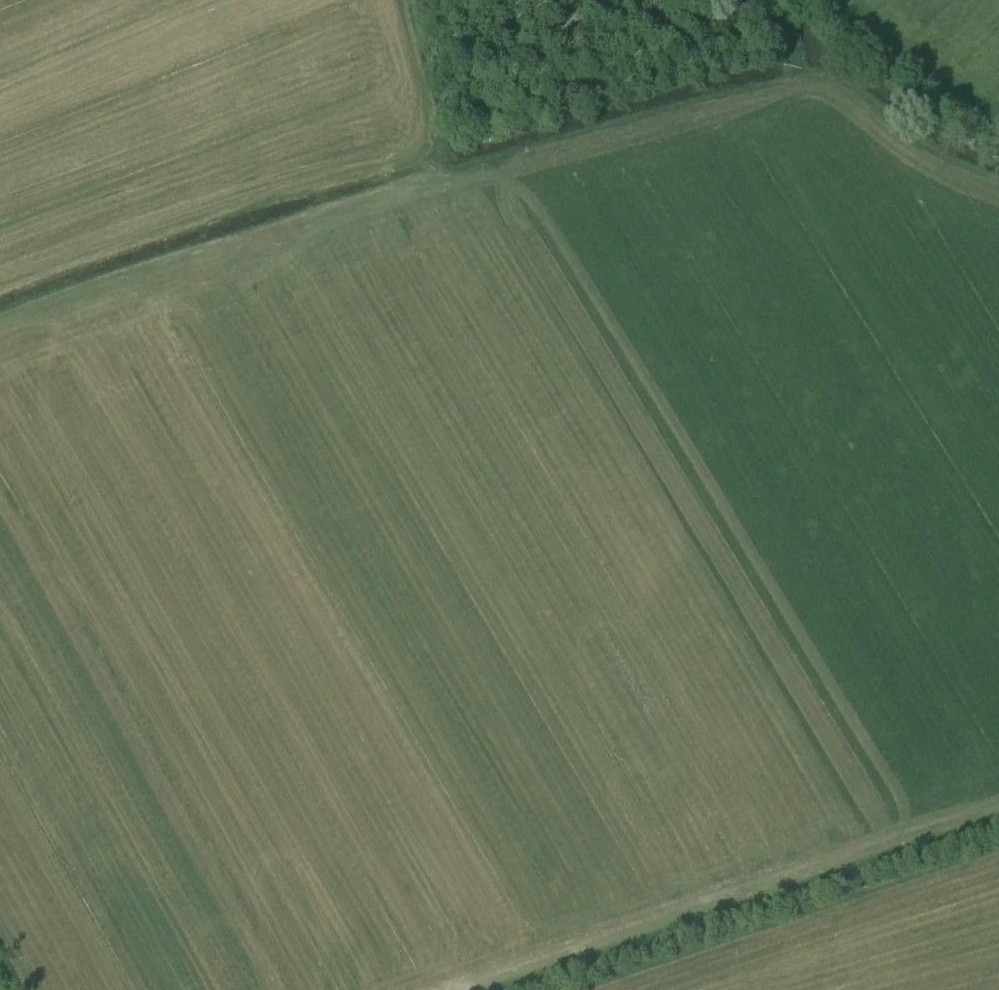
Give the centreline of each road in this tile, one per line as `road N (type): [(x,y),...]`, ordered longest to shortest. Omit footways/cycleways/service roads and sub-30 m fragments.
road 1 (track): [(433,989),(998,805)]

